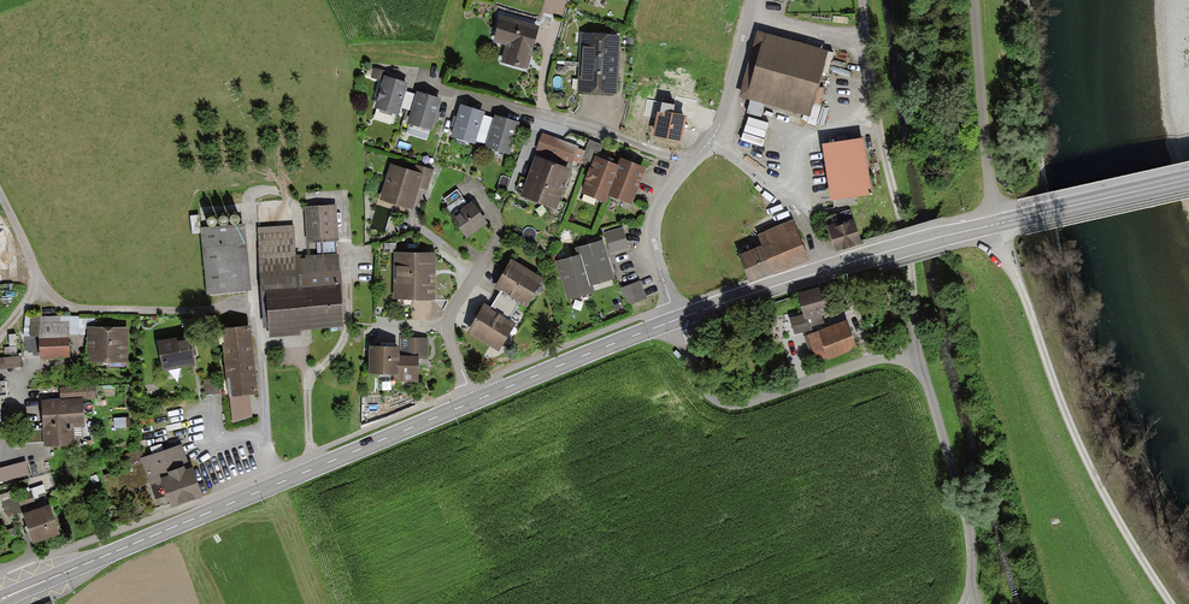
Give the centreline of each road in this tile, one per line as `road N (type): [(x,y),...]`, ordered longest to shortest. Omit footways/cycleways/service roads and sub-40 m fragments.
road 1 (residential): [(976,603),(970,544),(917,359),(901,353),(763,400),(724,401),(706,388),(677,319)]
road 2 (tertiary): [(473,399),(0,600)]
road 3 (track): [(988,210),(1045,375),(1114,522),(1166,603)]
road 4 (track): [(917,359),(912,267),(872,105),(862,0)]
road 5 (tertiary): [(1018,219),(677,319)]
road 6 (residential): [(683,167),(419,83)]
road 7 (track): [(0,198),(53,301),(90,314),(198,310)]
road 8 (tertiary): [(677,319),(473,399)]
road 9 (track): [(973,0),(988,210)]
road 10 (residential): [(473,399),(447,323),(504,227)]
road 11 (residential): [(683,167),(723,119),(749,0)]
road 12 (tertiary): [(1018,219),(1188,180)]
road 13 (residential): [(677,319),(651,224),(683,167)]

